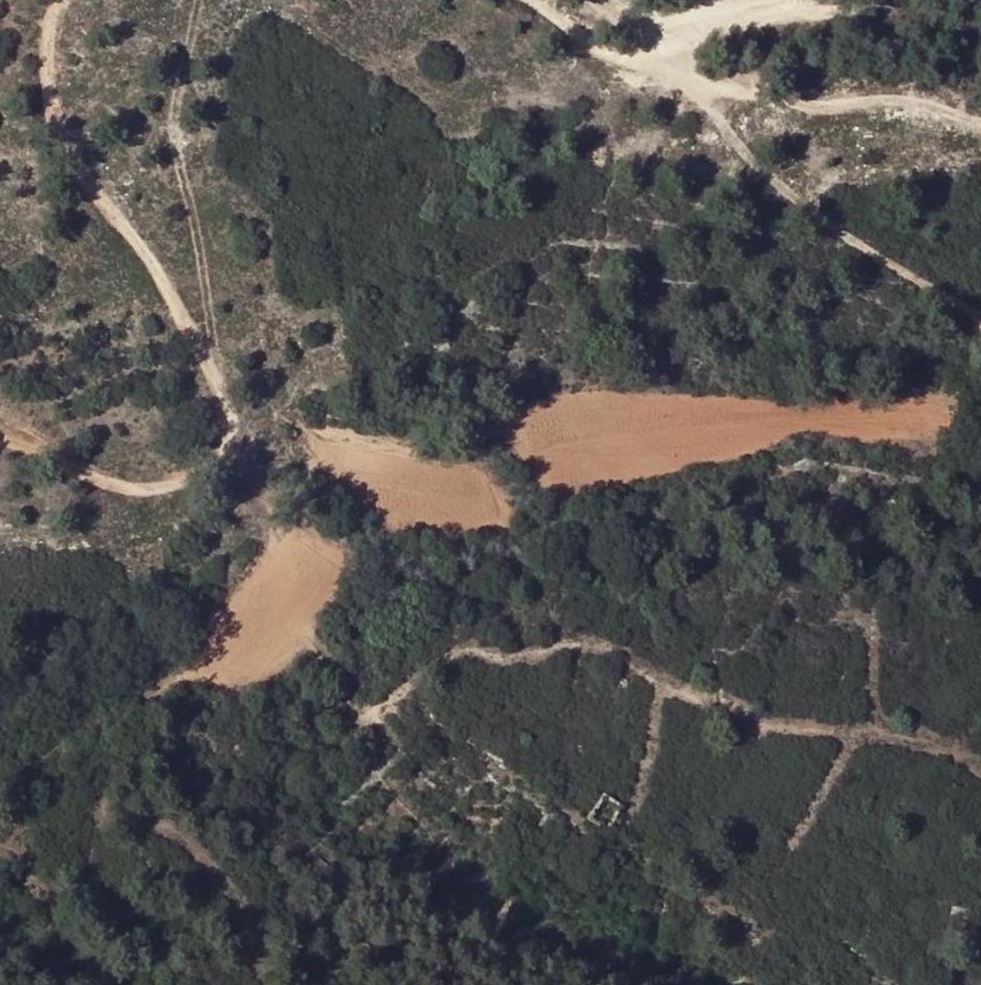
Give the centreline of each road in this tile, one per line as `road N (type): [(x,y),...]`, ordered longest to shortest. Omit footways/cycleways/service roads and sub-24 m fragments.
road 1 (track): [(0,418),(96,485),(145,493),(202,482),(227,463),(239,425),(180,303),(69,145),(54,89),(52,36),(66,0)]
road 2 (track): [(690,75),(753,172),(980,318)]
road 3 (track): [(690,75),(823,104),(899,101),(980,126)]
road 4 (track): [(690,75),(740,19),(853,0)]
road 5 (track): [(532,0),(596,51),(690,75)]

